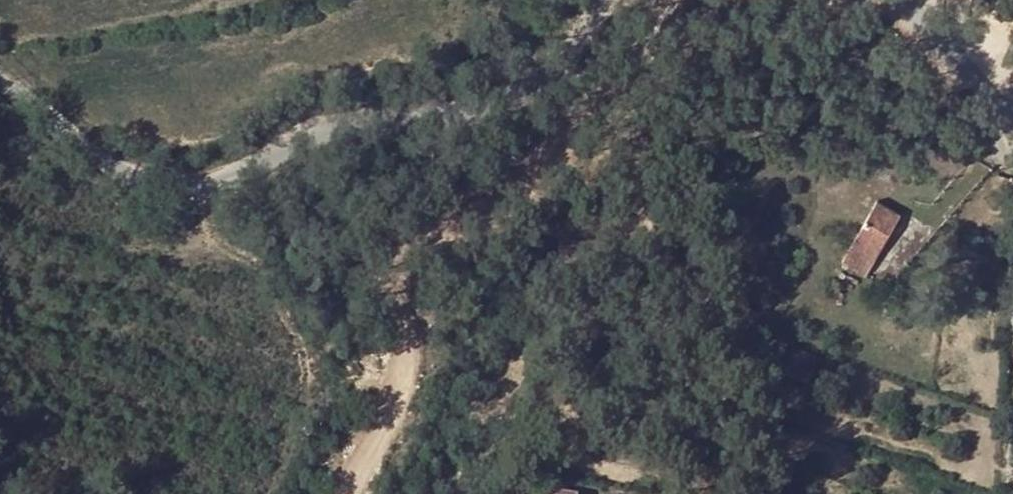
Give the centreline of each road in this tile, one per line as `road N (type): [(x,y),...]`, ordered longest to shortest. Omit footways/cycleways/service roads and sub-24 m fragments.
road 1 (tertiary): [(591,0),(530,79),(449,123),(357,137),(188,194),(149,186),(0,73)]
road 2 (track): [(358,493),(400,377),(396,268),(640,53),(680,0)]
road 3 (tertiary): [(1012,114),(900,0)]

